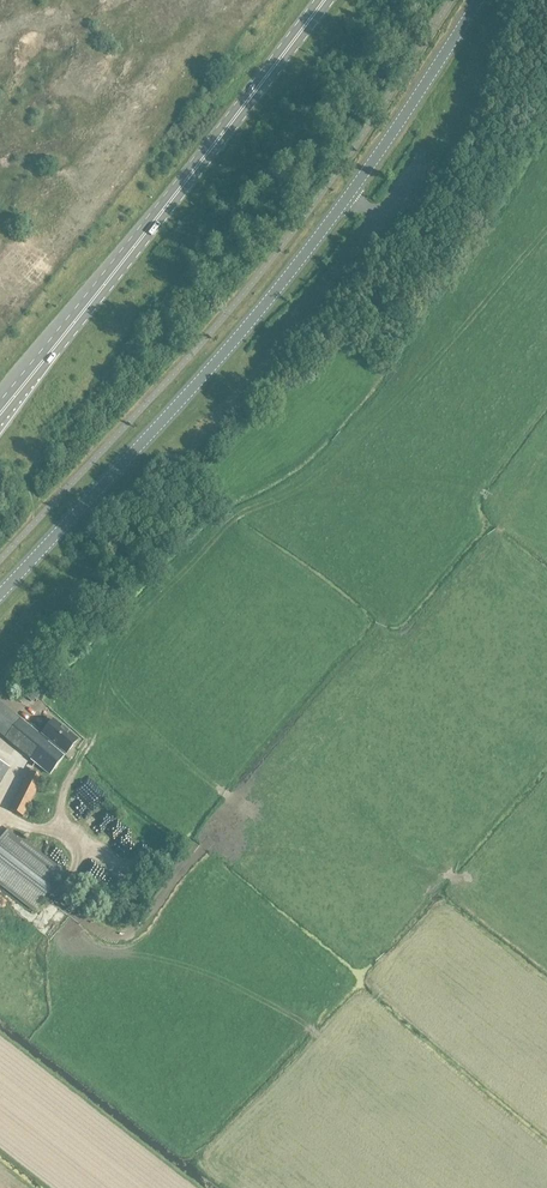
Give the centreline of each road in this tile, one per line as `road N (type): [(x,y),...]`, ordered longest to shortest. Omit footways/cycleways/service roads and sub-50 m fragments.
road 1 (tertiary): [(0,598),(166,420),(302,258),(480,0)]
road 2 (primary): [(321,0),(0,412)]
road 3 (track): [(60,828),(92,852),(57,899),(116,937),(139,927),(212,838)]
road 4 (track): [(0,814),(60,828),(72,772),(97,736)]

